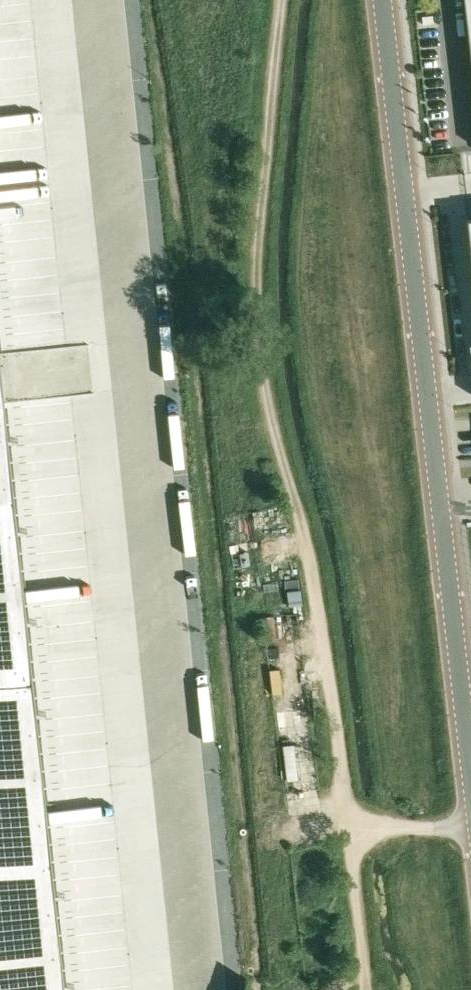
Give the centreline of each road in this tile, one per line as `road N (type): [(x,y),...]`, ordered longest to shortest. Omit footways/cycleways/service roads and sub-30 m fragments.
road 1 (track): [(347,835),(308,554),(258,337),(281,0)]
road 2 (unclassified): [(470,770),(383,0)]
road 3 (track): [(368,989),(347,835)]
road 4 (track): [(347,835),(470,823)]

